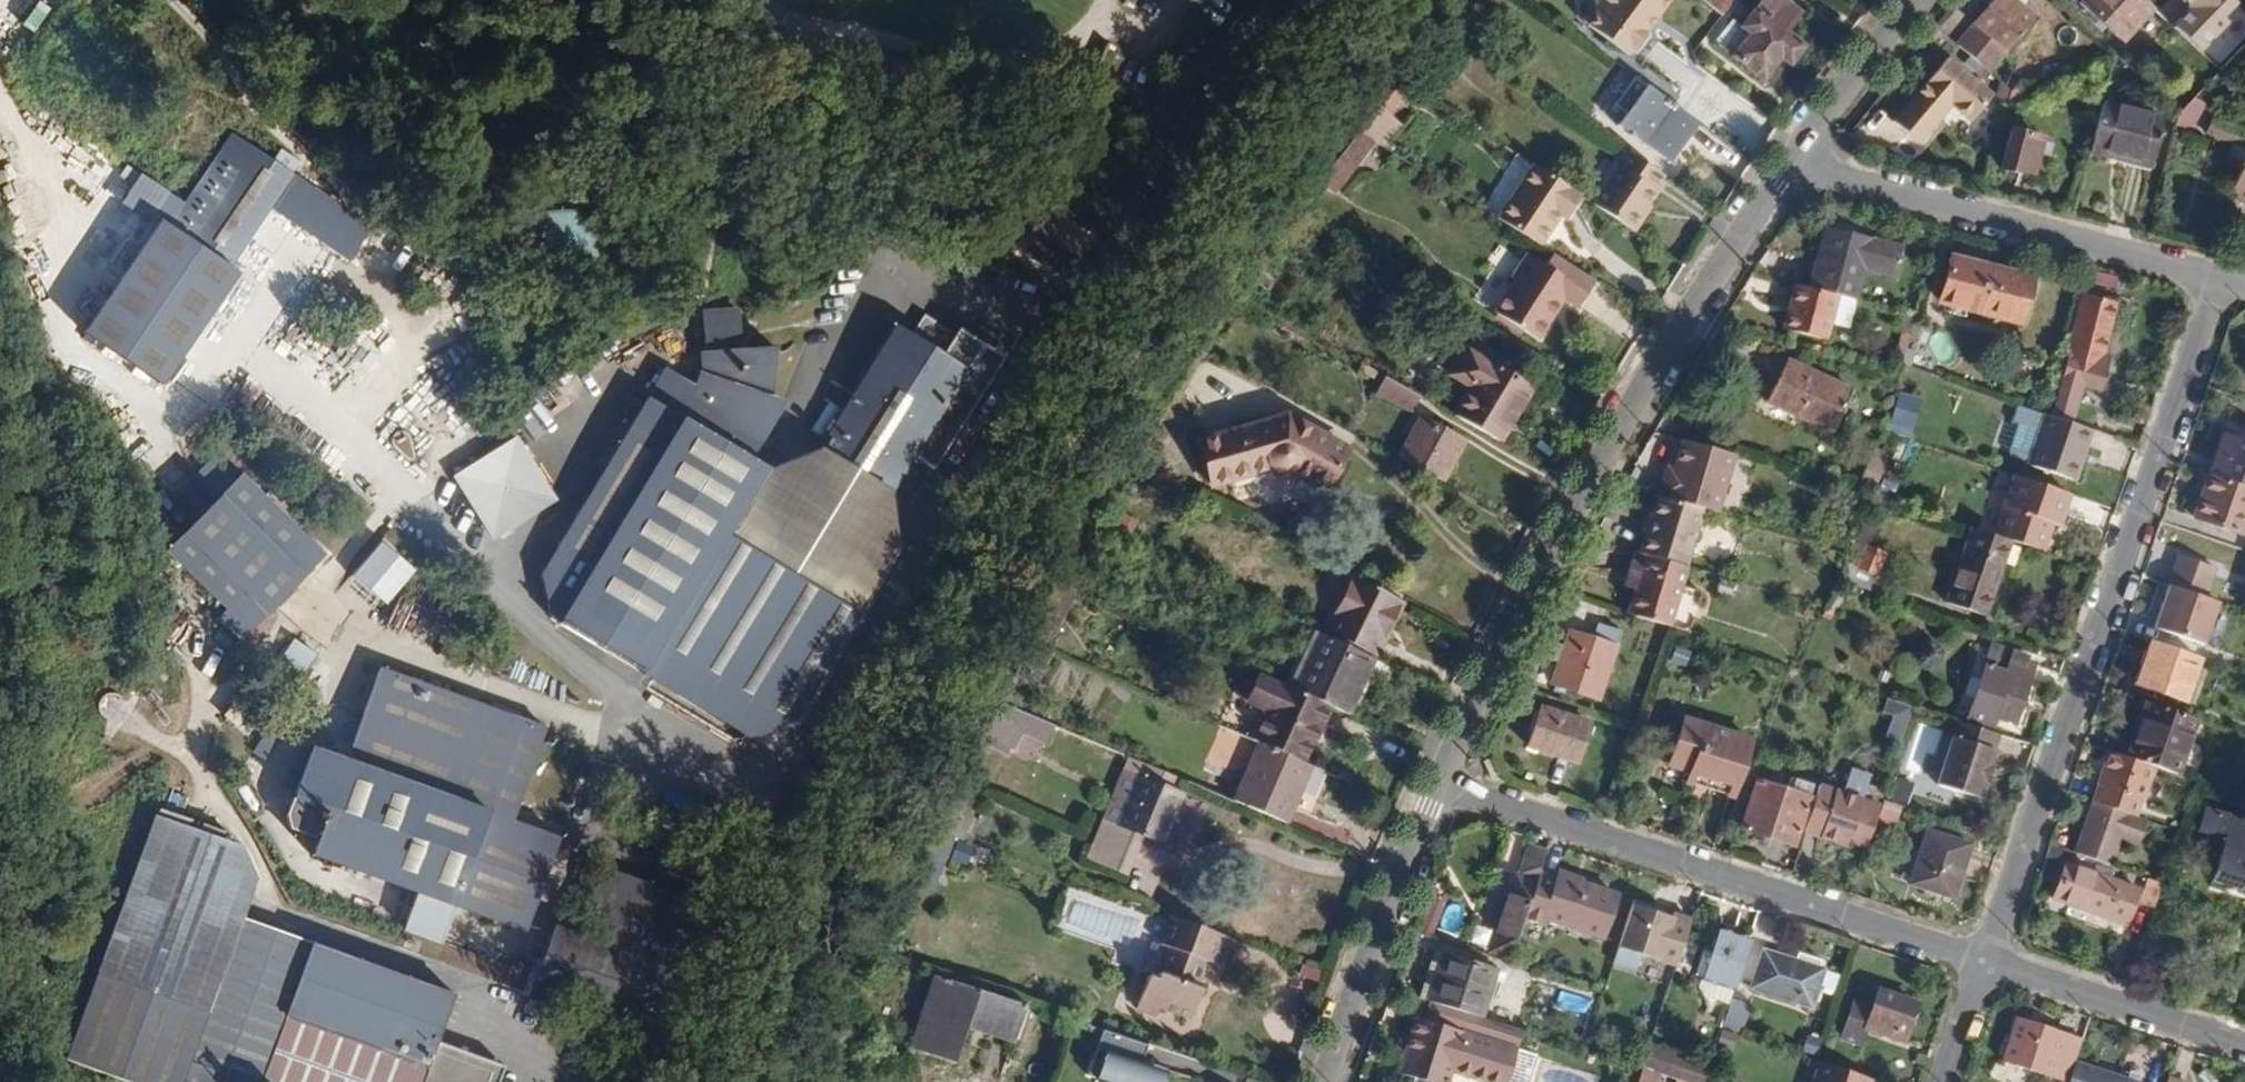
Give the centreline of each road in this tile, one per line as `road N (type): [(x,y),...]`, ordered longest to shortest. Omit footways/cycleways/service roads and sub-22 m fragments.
road 1 (residential): [(2220,279),(1988,963)]
road 2 (residential): [(1789,161),(1567,519),(1436,778)]
road 3 (residential): [(1988,963),(1436,778)]
road 4 (residential): [(1789,161),(2220,279)]
road 5 (unclassified): [(1053,308),(1280,0)]
road 6 (residential): [(1436,778),(1325,1081)]
road 7 (residential): [(2244,1048),(1988,963)]
road 8 (residential): [(1922,0),(1789,161)]
road 9 (residential): [(1988,963),(1946,1081)]

